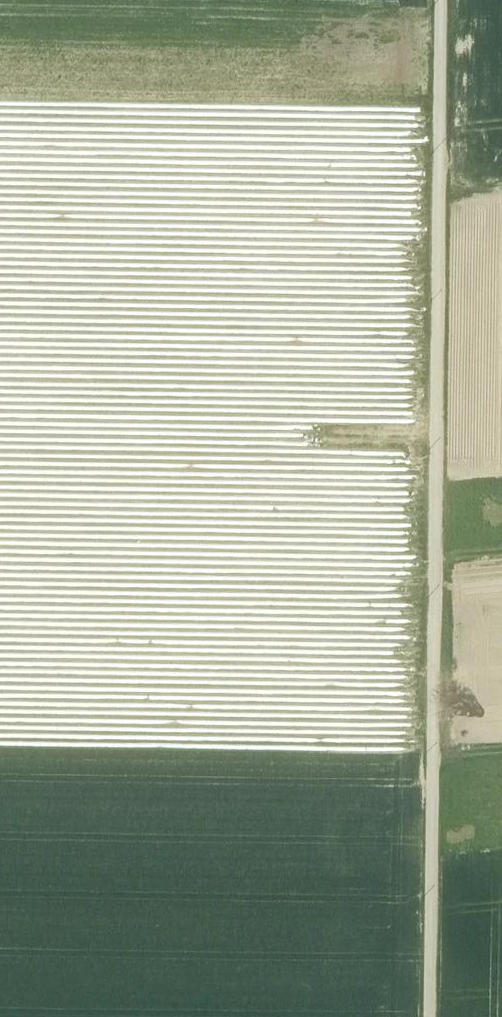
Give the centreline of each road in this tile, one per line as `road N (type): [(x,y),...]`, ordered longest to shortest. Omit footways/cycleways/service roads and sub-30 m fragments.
road 1 (track): [(429,1016),(438,0)]

